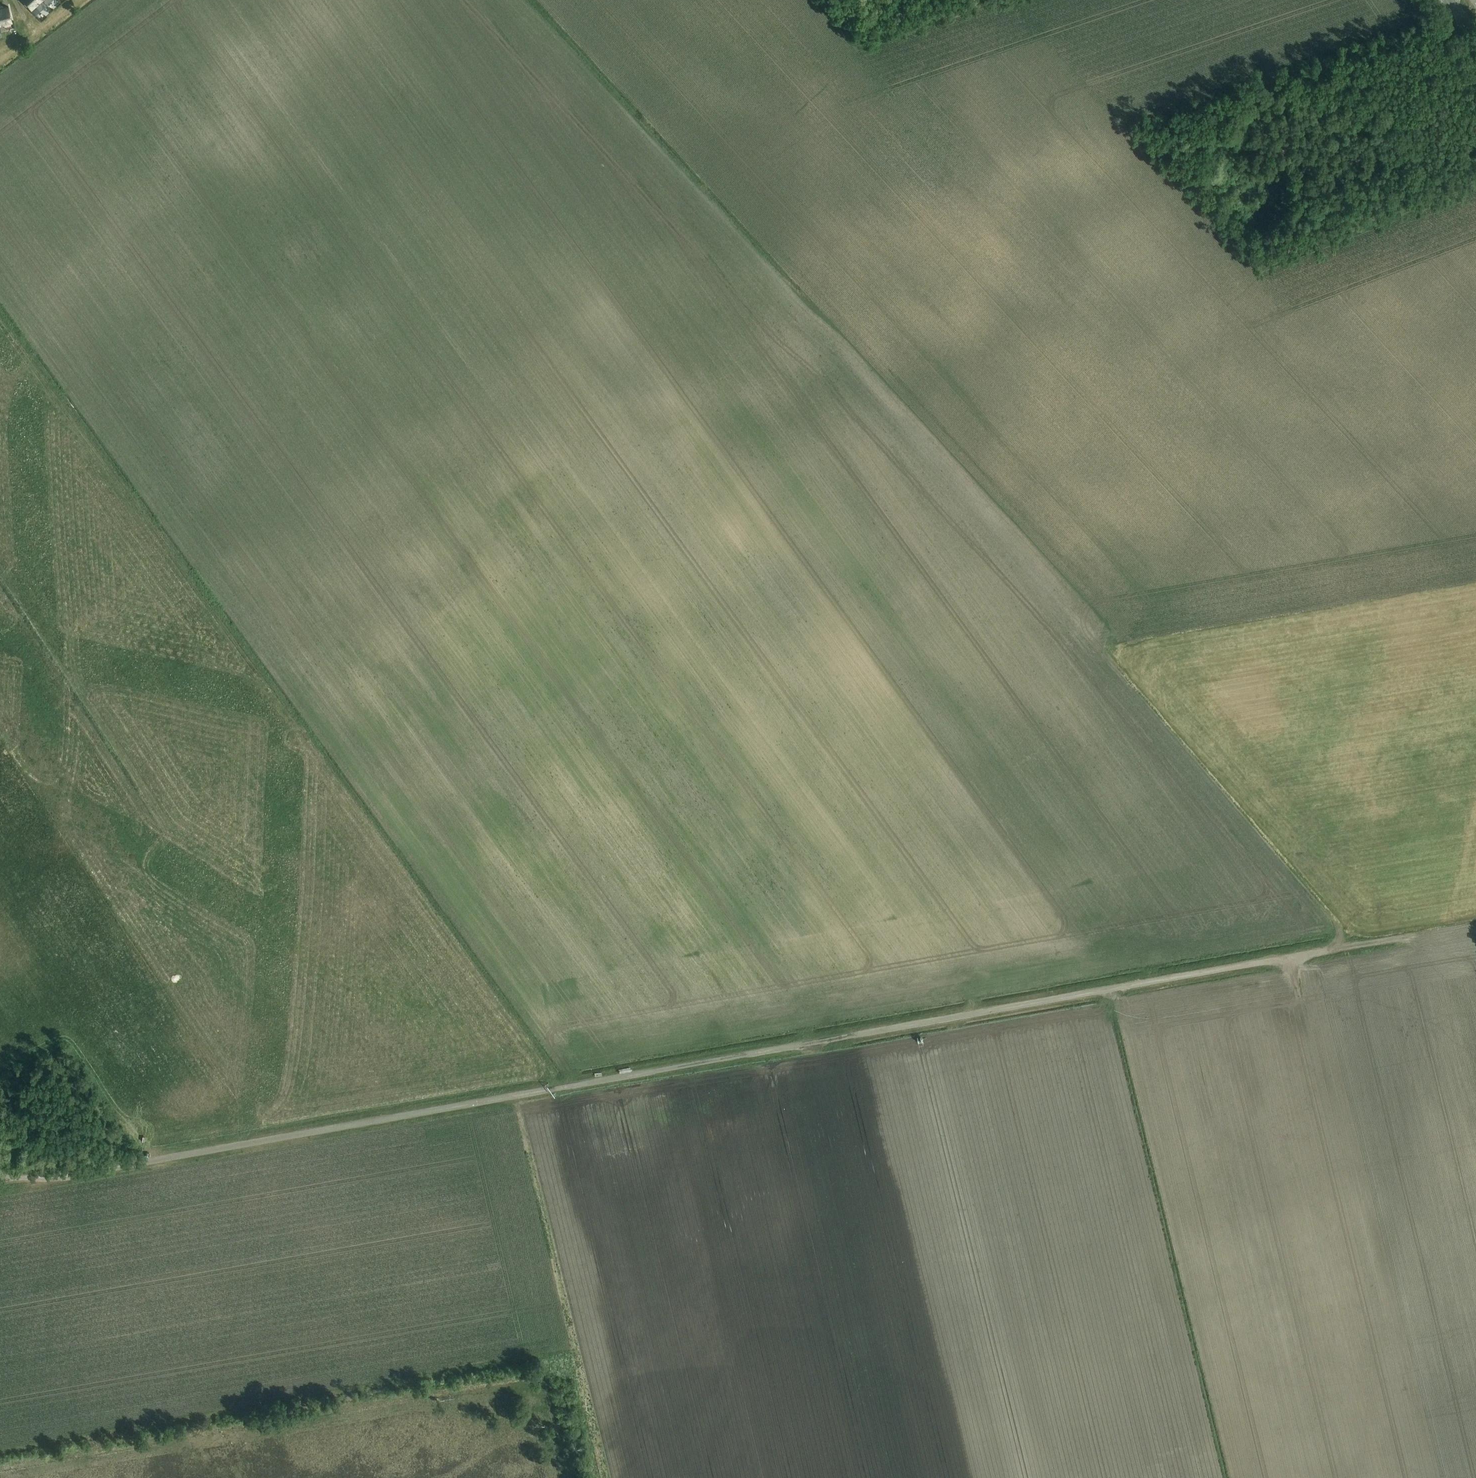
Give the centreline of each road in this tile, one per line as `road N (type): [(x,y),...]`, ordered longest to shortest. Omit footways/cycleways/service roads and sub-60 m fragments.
road 1 (unclassified): [(0,1178),(65,1176),(1399,940)]

